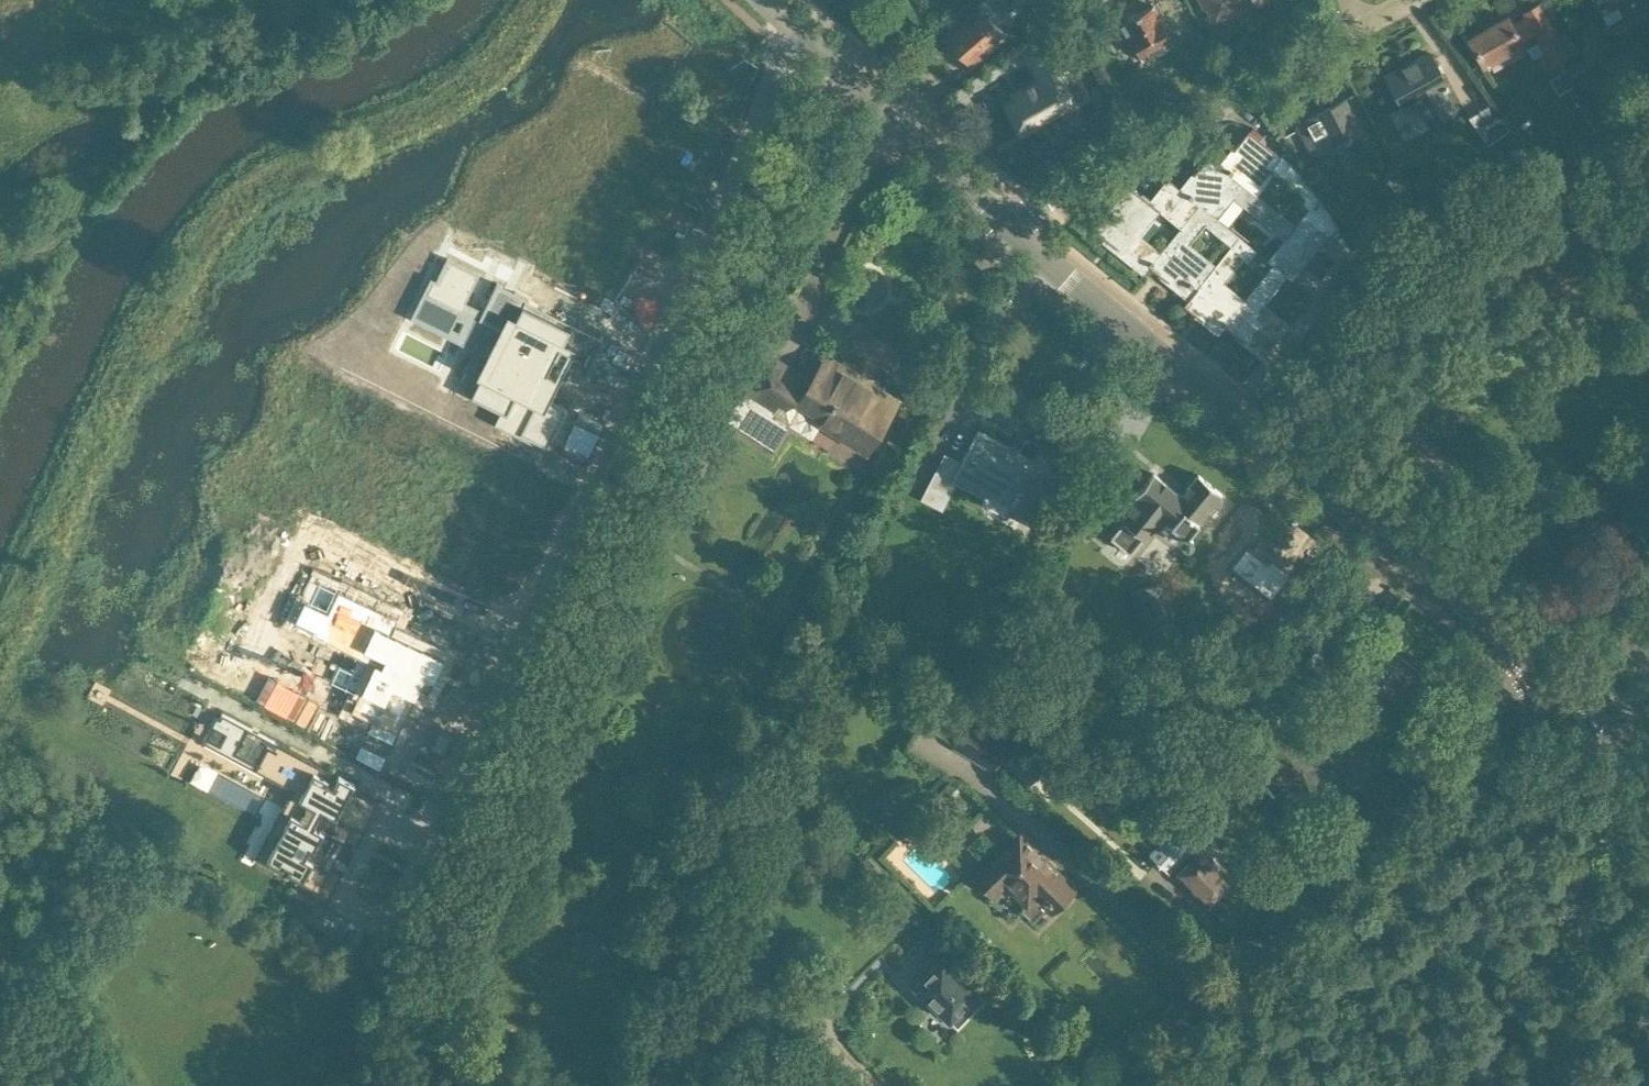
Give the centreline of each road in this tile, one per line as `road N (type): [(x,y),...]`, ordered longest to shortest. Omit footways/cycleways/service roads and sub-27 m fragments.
road 1 (residential): [(844,73),(812,123),(357,1085)]
road 2 (tertiary): [(1532,660),(1010,226)]
road 3 (unclassified): [(1131,1085),(1532,660)]
road 4 (residential): [(1010,226),(1361,26)]
road 5 (tertiary): [(1010,226),(844,73)]
road 6 (tertiary): [(1648,772),(1532,660)]

